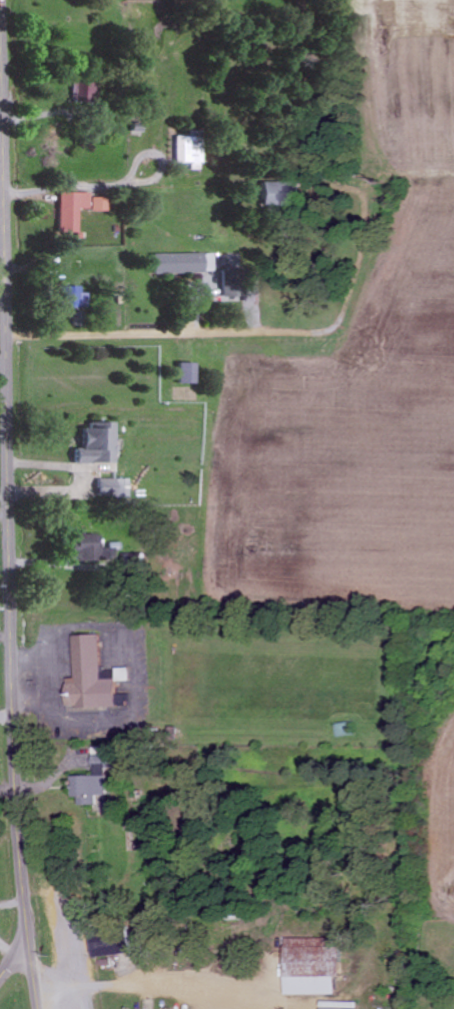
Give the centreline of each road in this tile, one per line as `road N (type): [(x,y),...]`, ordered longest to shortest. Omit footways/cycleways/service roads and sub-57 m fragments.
road 1 (secondary): [(0,981),(26,928),(2,0)]

